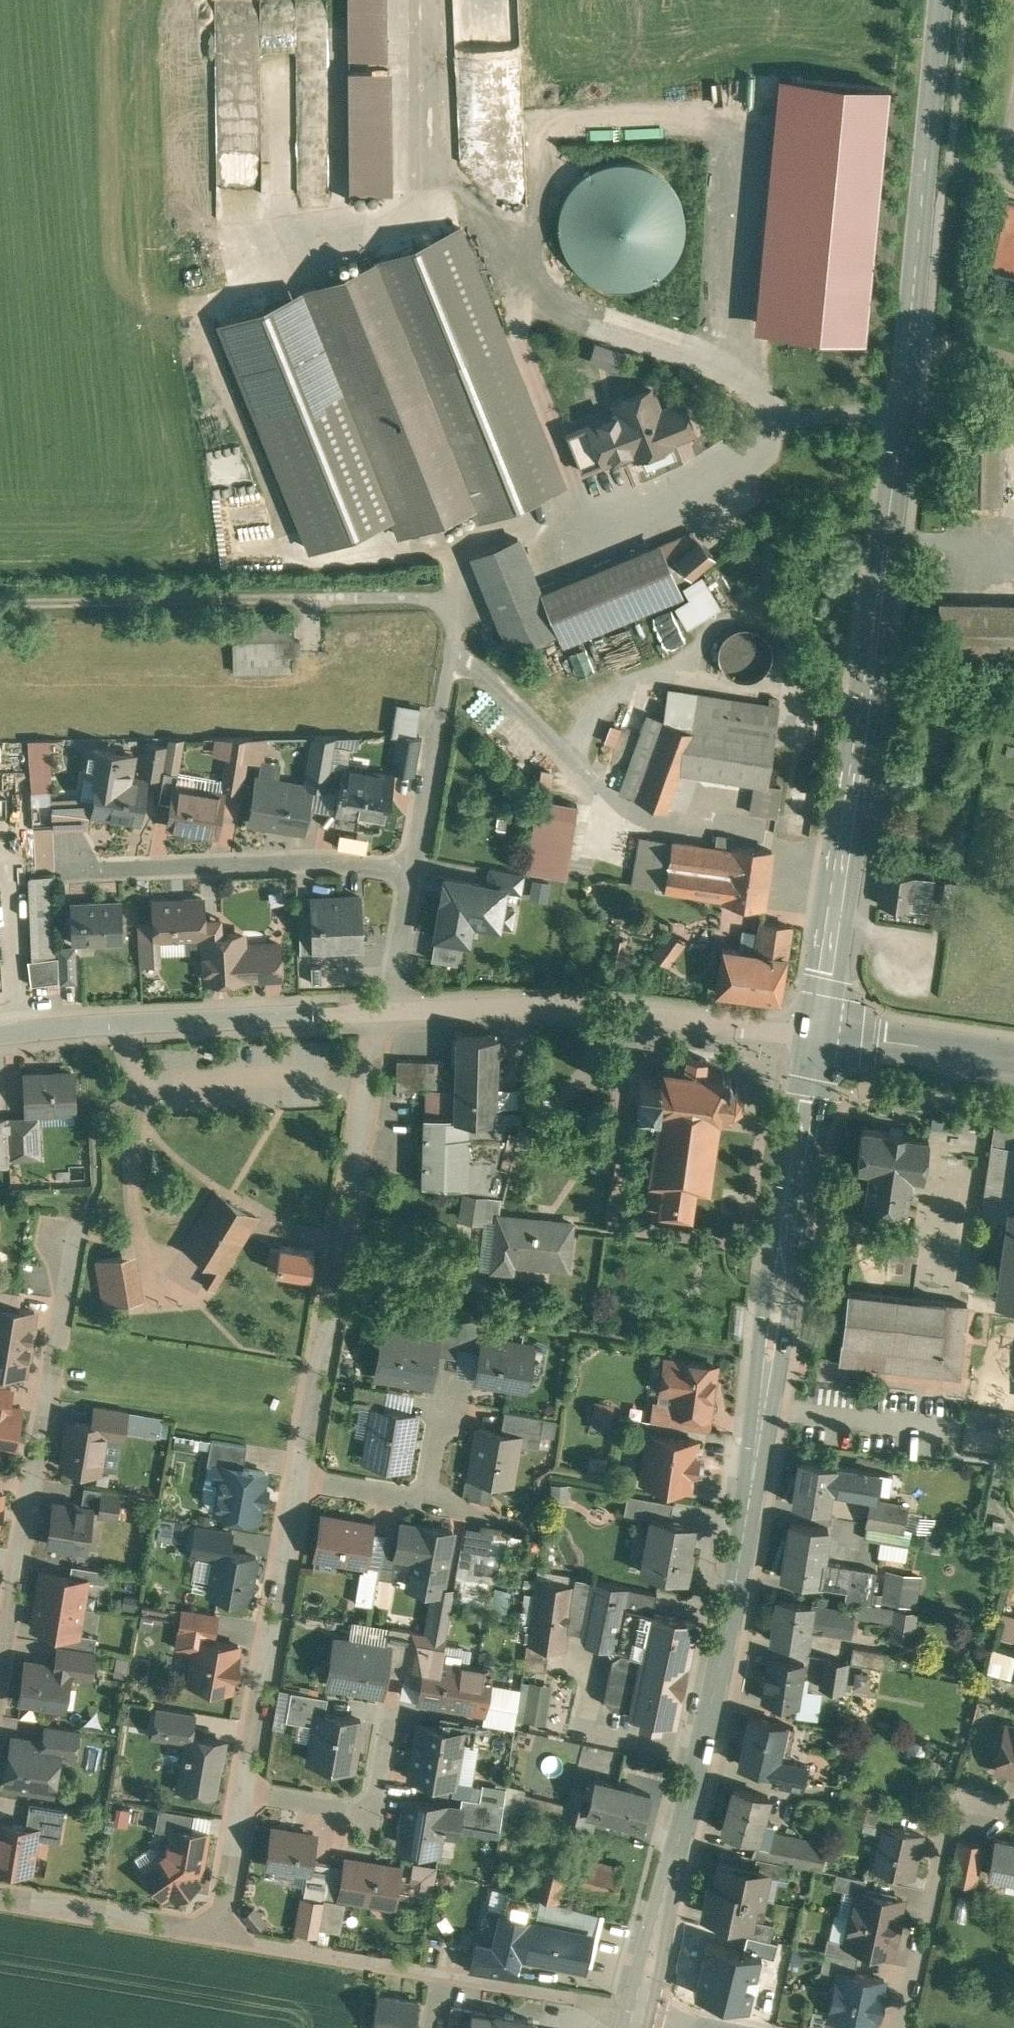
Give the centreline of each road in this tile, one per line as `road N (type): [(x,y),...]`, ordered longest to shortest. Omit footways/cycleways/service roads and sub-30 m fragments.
road 1 (tertiary): [(939,0),(898,423),(817,1033)]
road 2 (tertiary): [(817,1033),(708,1698),(638,2014)]
road 3 (track): [(0,604),(454,596),(451,642)]
road 4 (residential): [(379,1010),(299,1483)]
road 5 (residential): [(214,1938),(638,2014)]
road 6 (tertiary): [(391,1009),(570,1008),(817,1033)]
road 7 (residential): [(64,1242),(66,1270),(2,1648)]
road 8 (tertiary): [(0,1035),(379,1010)]
road 9 (residential): [(74,874),(335,860),(413,869)]
road 10 (residential): [(299,1483),(242,1792)]
road 11 (residential): [(1013,1810),(971,1801),(951,1812),(902,2027)]
road 12 (residential): [(299,1483),(428,1506),(443,1405)]
road 13 (residential): [(242,1792),(369,1818),(388,1717)]
road 14 (residential): [(413,869),(451,642)]
road 15 (residential): [(0,1900),(214,1938)]
road 16 (tertiary): [(1013,1060),(817,1033)]
road 17 (residential): [(242,1792),(214,1938)]
road 18 (residential): [(391,1009),(413,869)]

